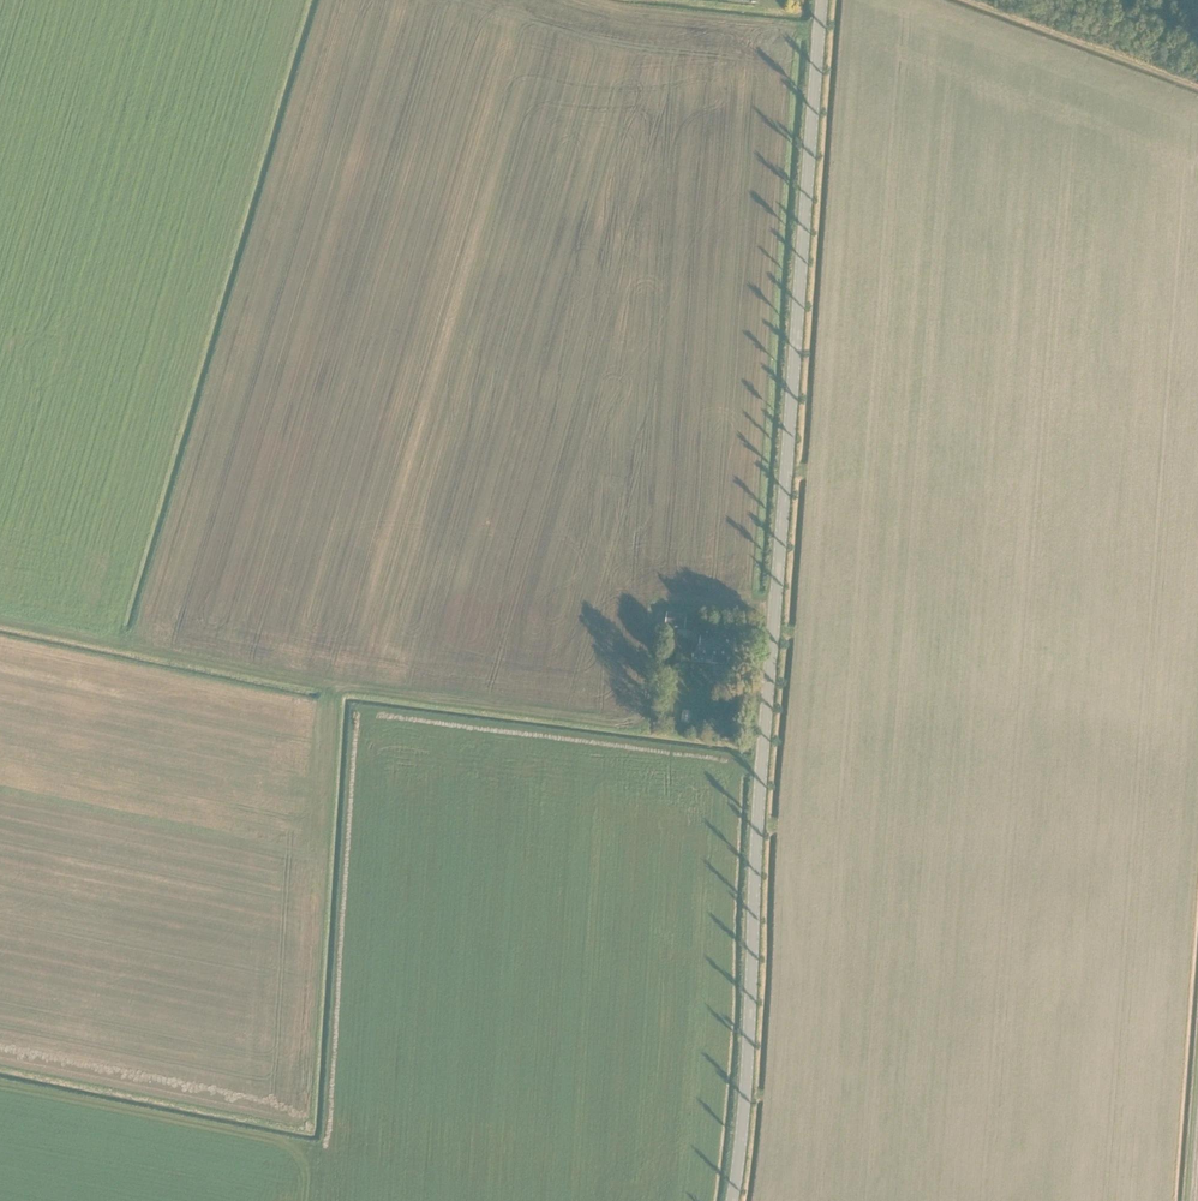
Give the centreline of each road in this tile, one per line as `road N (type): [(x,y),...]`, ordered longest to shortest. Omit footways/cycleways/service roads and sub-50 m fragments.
road 1 (tertiary): [(731,1200),(744,1124),(762,771),(822,0)]

